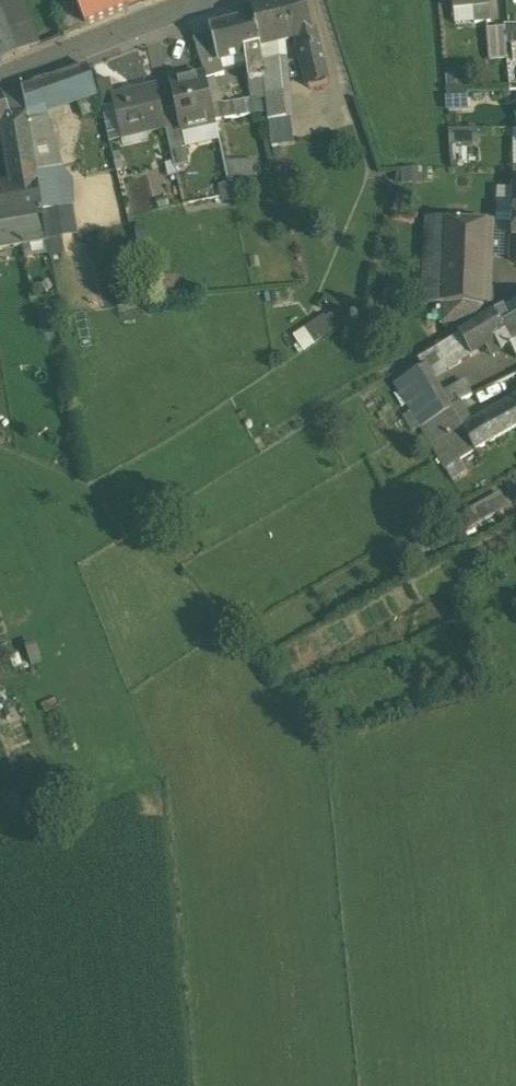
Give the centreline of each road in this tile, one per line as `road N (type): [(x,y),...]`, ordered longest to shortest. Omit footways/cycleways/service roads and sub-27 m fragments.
road 1 (tertiary): [(0,74),(189,0)]

